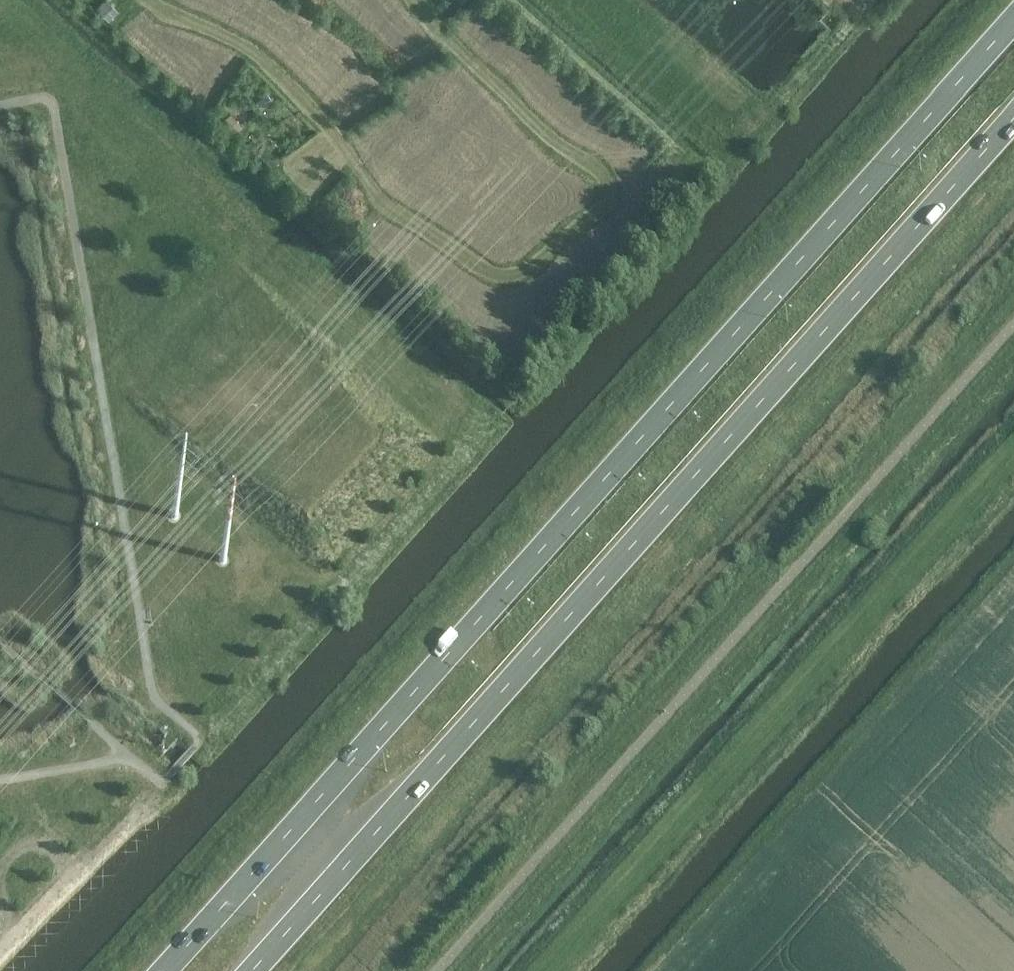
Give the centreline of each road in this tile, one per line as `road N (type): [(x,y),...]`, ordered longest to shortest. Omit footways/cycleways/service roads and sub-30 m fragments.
road 1 (trunk): [(1013,18),(164,970)]
road 2 (trunk): [(250,970),(1013,116)]
road 3 (track): [(412,0),(550,141),(597,162),(607,199),(523,271),(490,273),(376,198),(302,95),(244,44),(148,0)]

